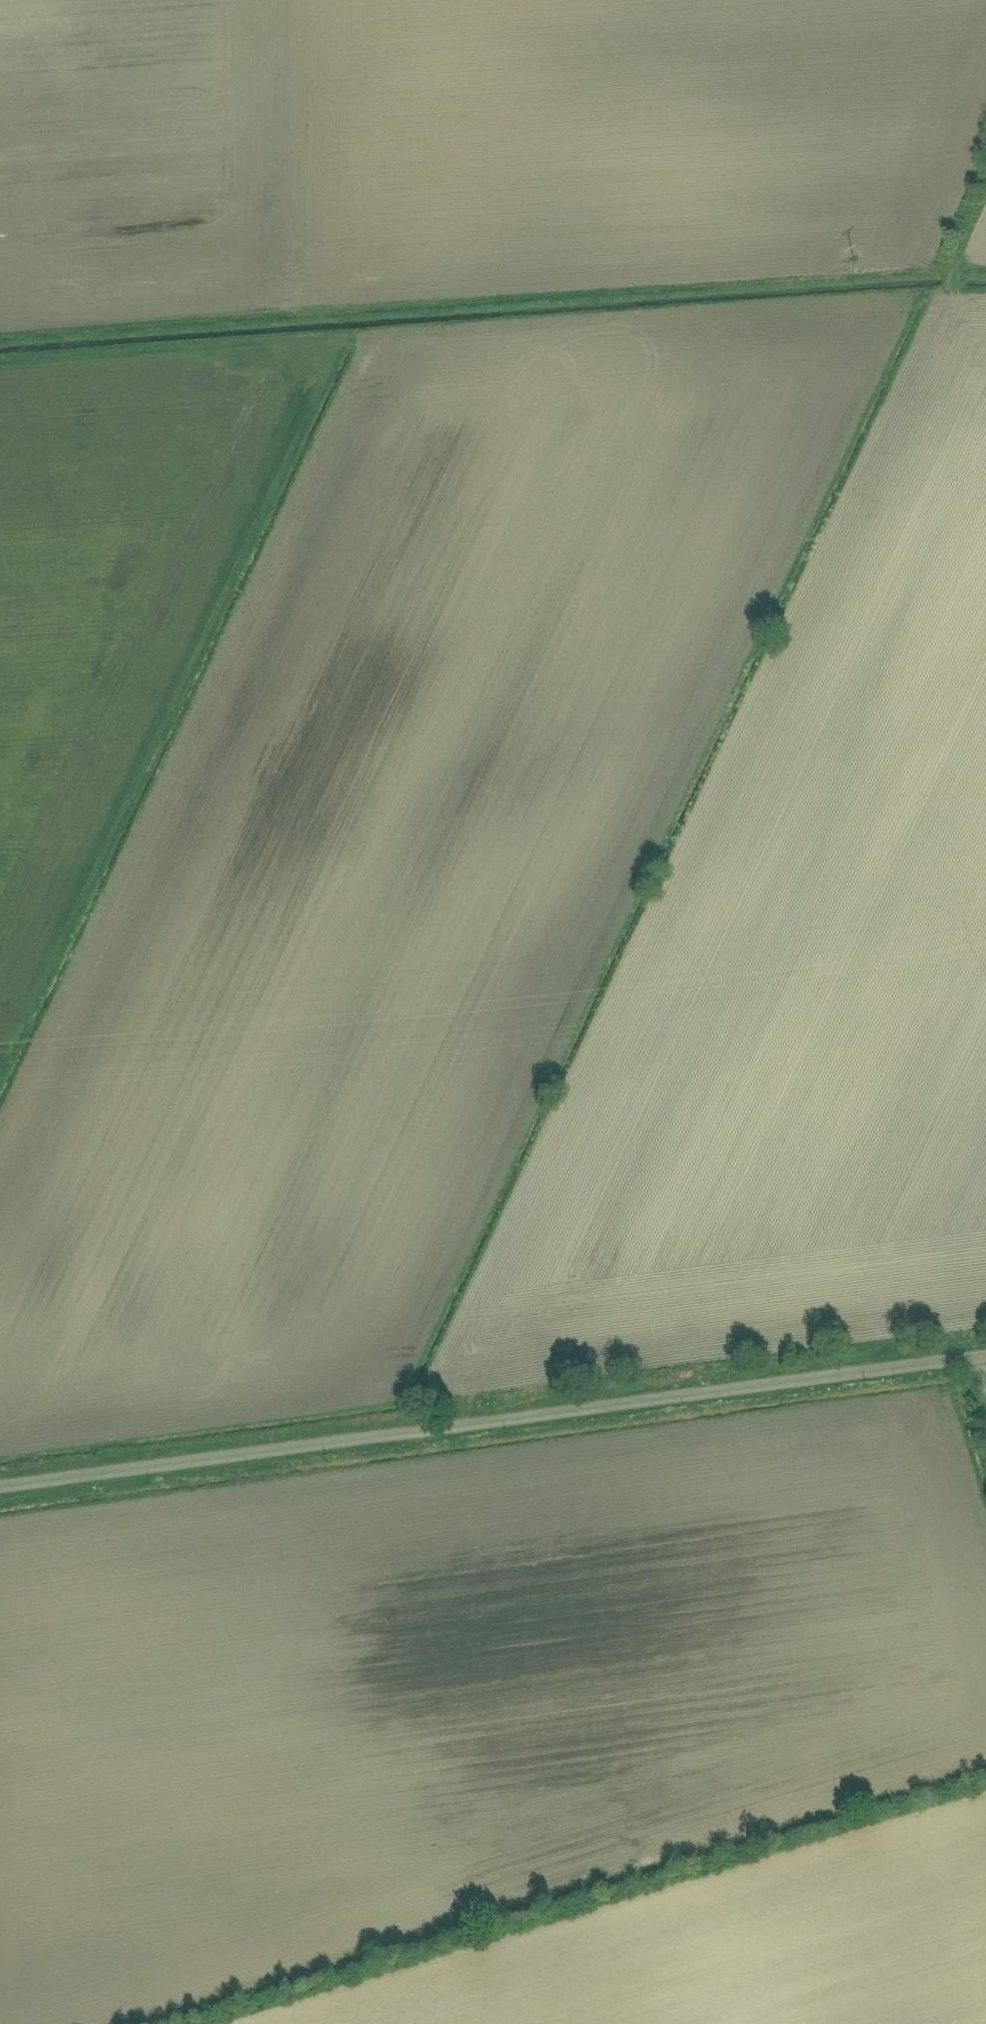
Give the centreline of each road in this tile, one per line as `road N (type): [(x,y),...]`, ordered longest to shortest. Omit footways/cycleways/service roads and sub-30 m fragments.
road 1 (unclassified): [(0,1486),(985,1362)]

